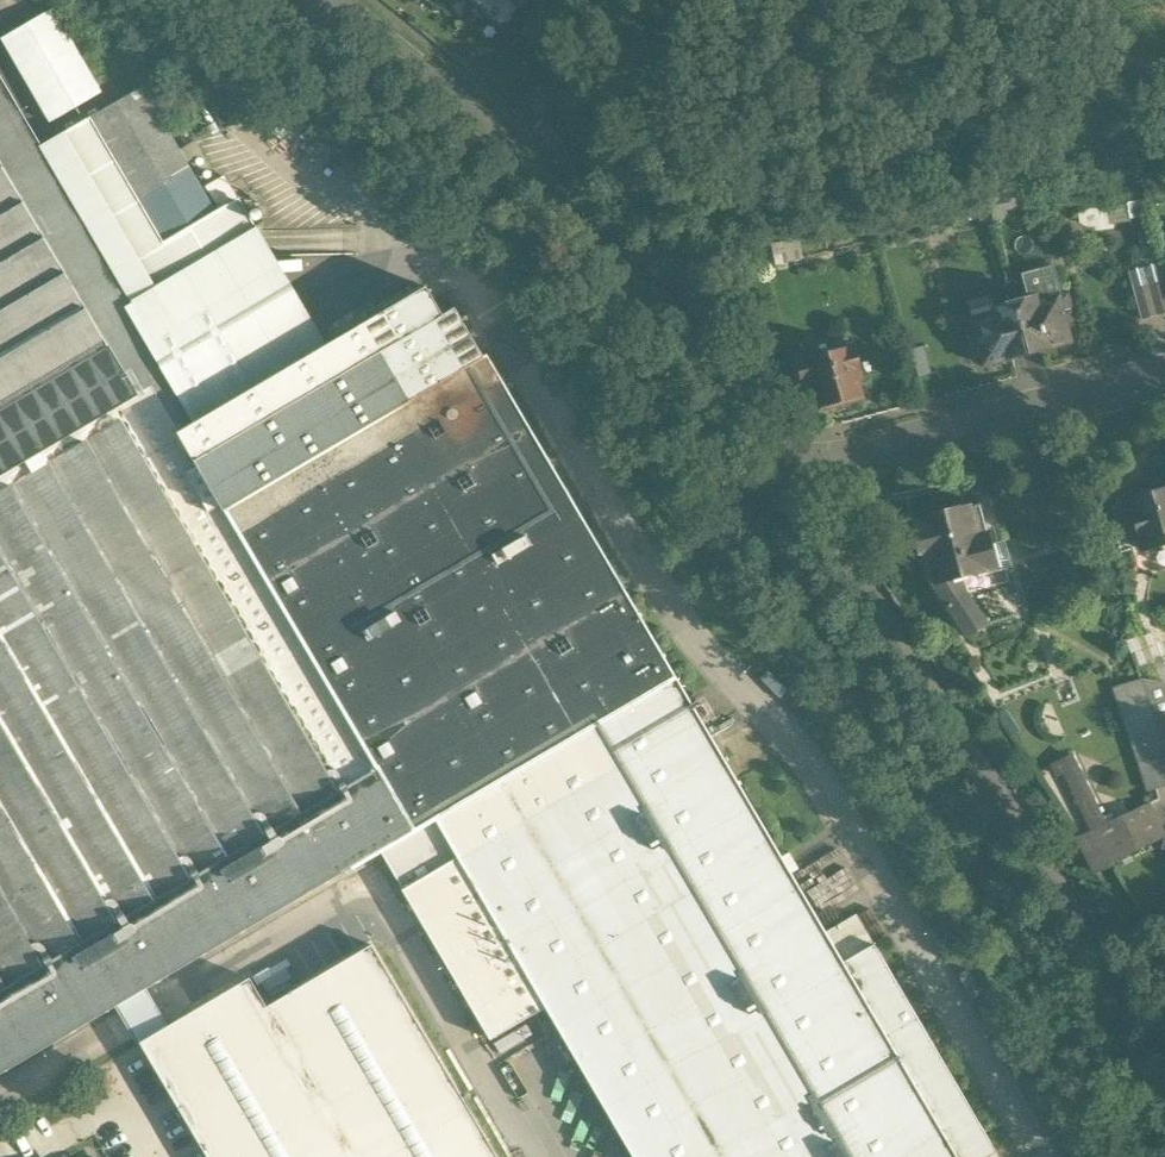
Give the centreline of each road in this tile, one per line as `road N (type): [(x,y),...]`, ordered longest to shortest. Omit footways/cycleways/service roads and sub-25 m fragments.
road 1 (residential): [(339,0),(493,126),(793,470),(1164,371)]

